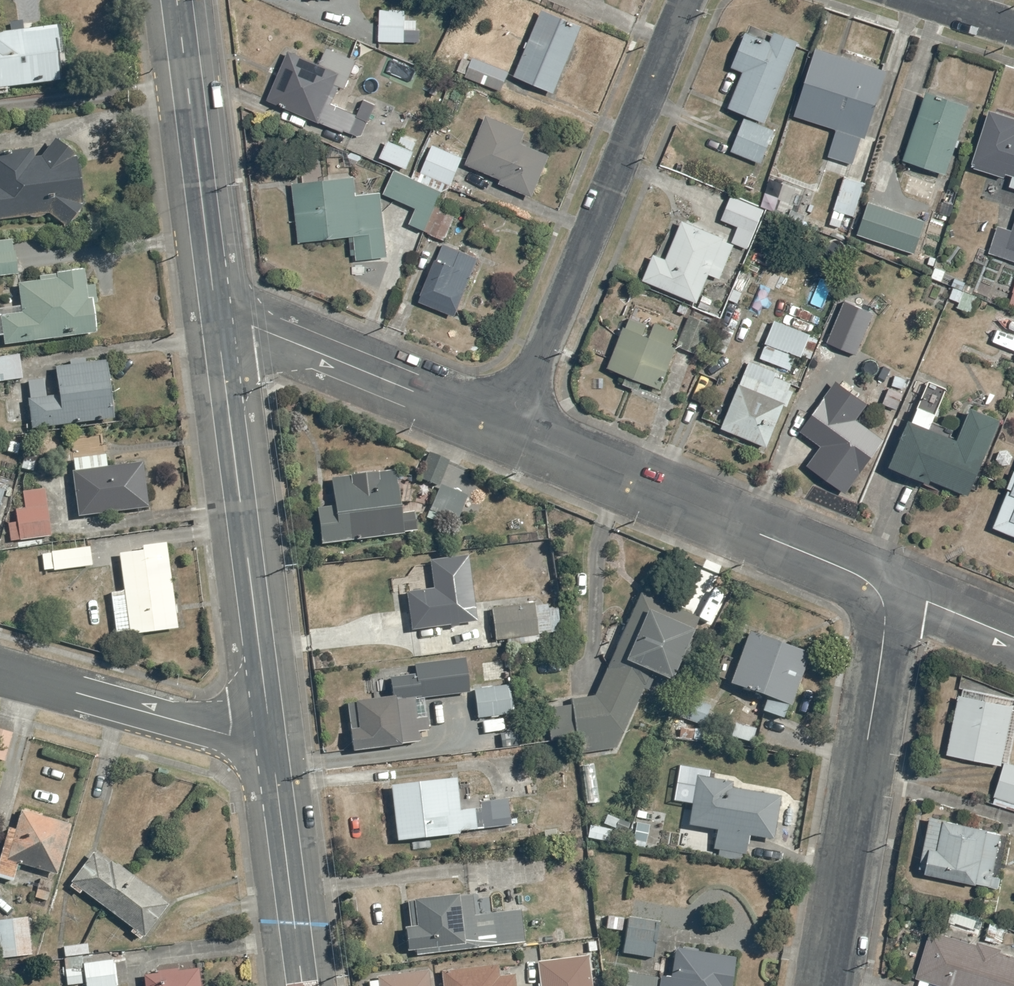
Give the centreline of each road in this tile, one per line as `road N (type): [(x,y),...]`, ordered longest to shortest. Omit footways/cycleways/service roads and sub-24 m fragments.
road 1 (residential): [(506,431),(688,0)]
road 2 (residential): [(865,582),(881,609),(882,649),(824,985)]
road 3 (unclassified): [(270,731),(219,331)]
road 4 (residential): [(506,431),(805,548),(865,582)]
road 5 (unclassified): [(219,331),(177,0)]
road 6 (residential): [(219,331),(253,327),(506,431)]
road 7 (residential): [(0,672),(228,735),(270,731)]
road 8 (unclassified): [(303,985),(270,731)]
road 9 (residential): [(865,582),(1013,637)]

